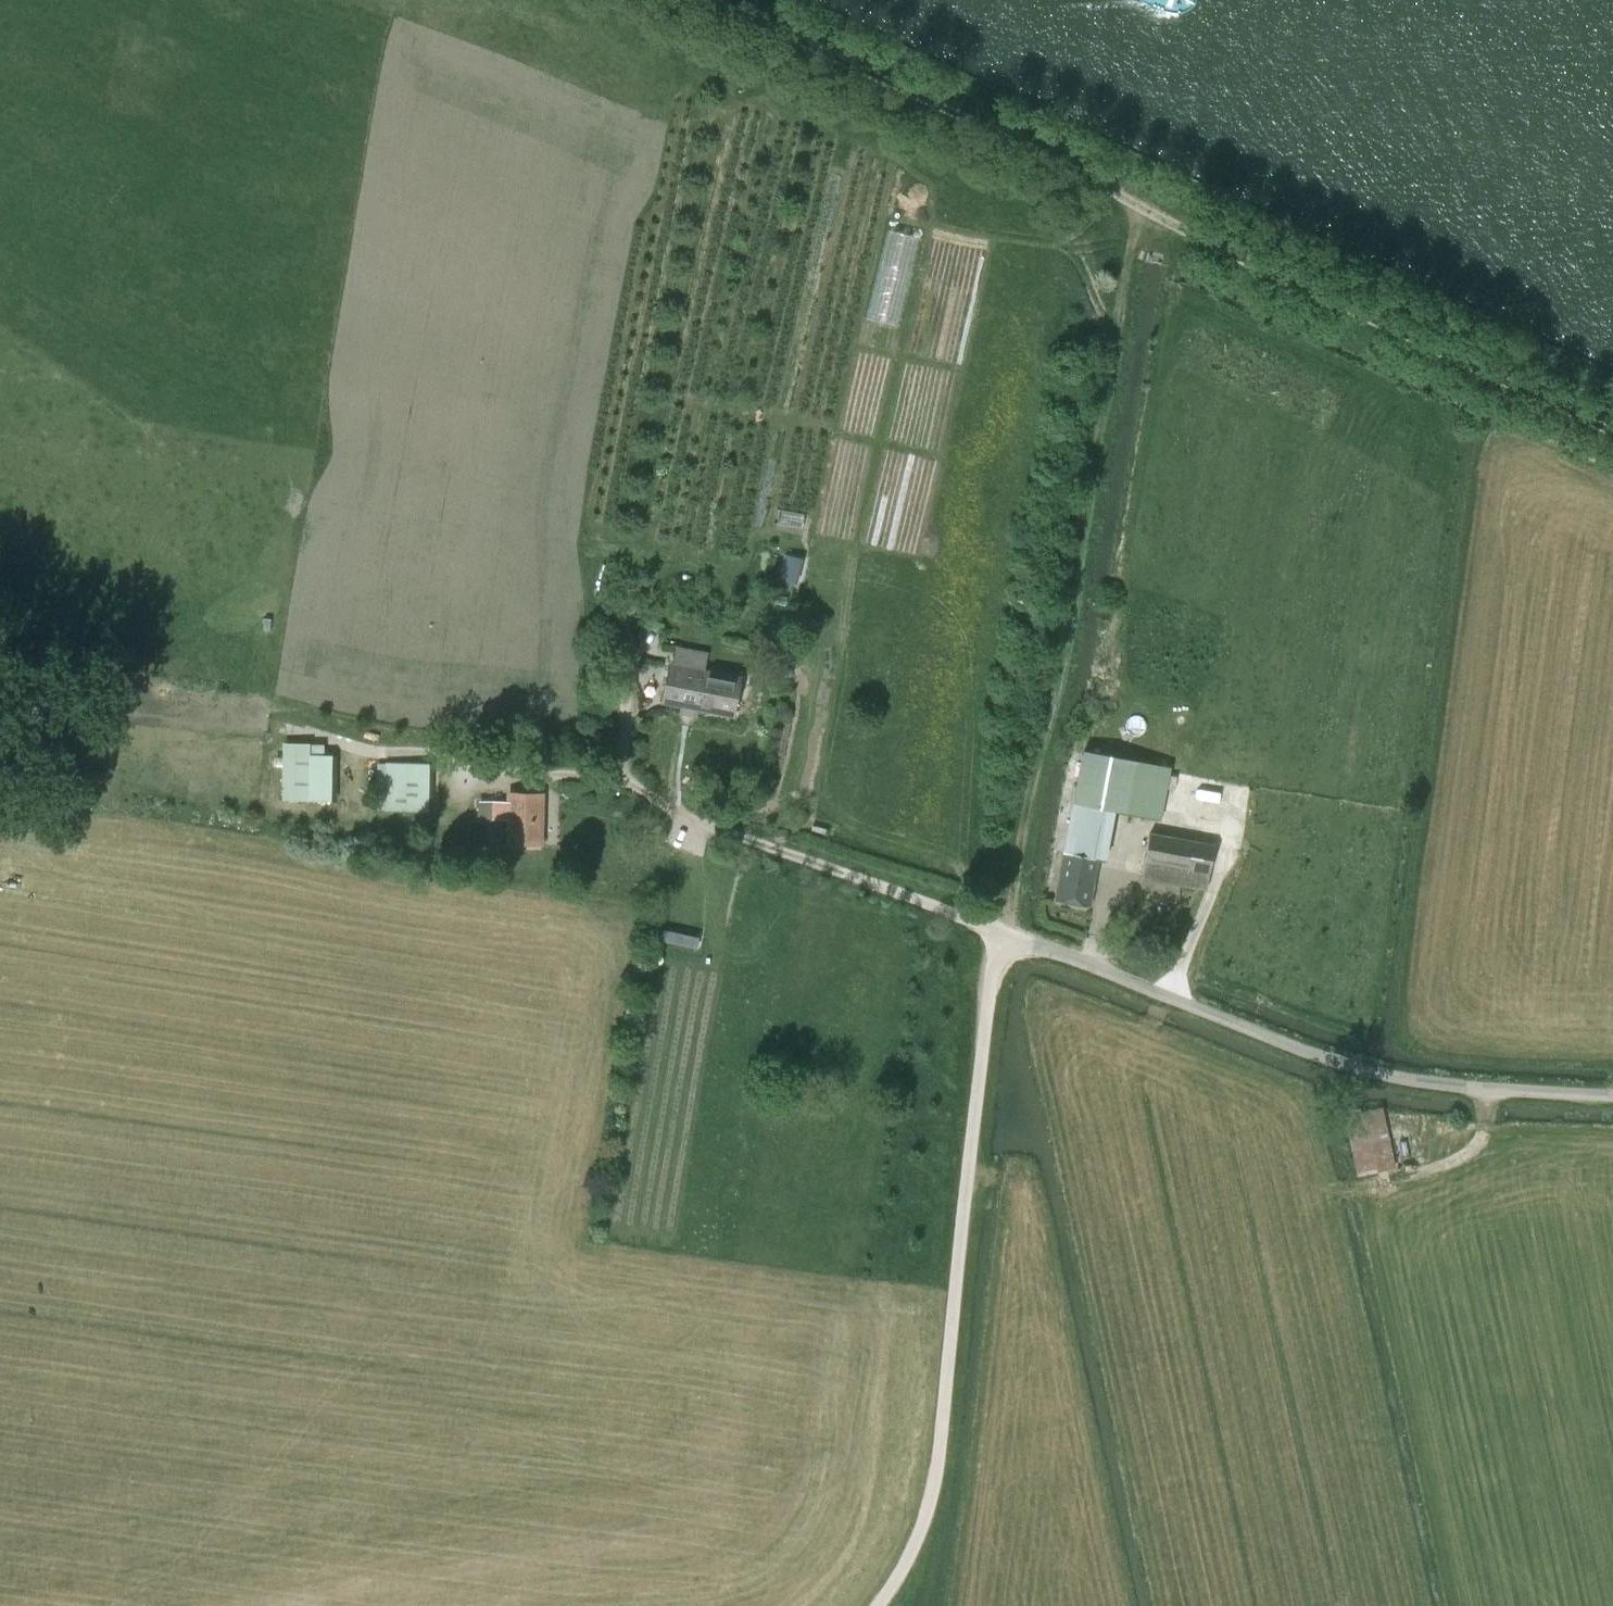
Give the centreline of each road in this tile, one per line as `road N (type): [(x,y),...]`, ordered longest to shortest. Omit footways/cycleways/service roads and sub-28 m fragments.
road 1 (unclassified): [(1612,1097),(1391,1078),(1003,933),(990,980),(938,1489),(878,1605)]
road 2 (track): [(1612,431),(1187,234),(1033,149),(716,0)]
road 3 (track): [(1139,205),(1003,933)]
road 4 (track): [(1034,211),(1078,246),(1107,334)]

